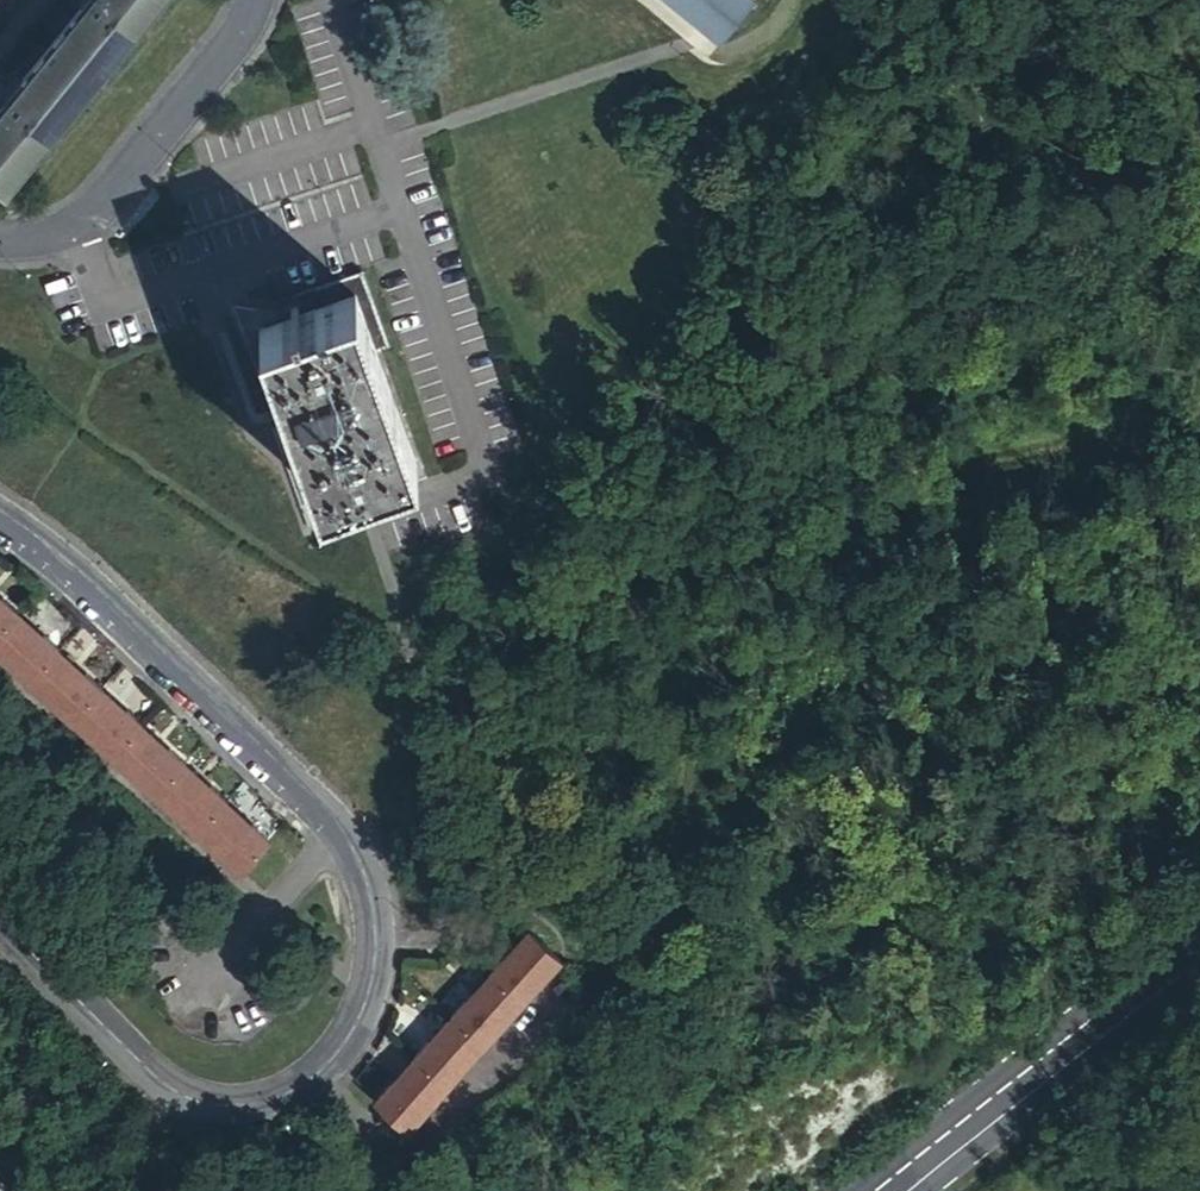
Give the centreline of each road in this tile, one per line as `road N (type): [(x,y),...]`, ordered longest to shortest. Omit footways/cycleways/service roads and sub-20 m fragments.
road 1 (tertiary): [(0,941),(122,1058),(216,1104),(281,1096),(311,1080),(352,1034),(375,955),(373,909),(343,831),(69,564),(0,513)]
road 2 (primary): [(1199,945),(896,1190)]
road 3 (residential): [(0,237),(49,233),(91,216),(226,53),(256,0)]

